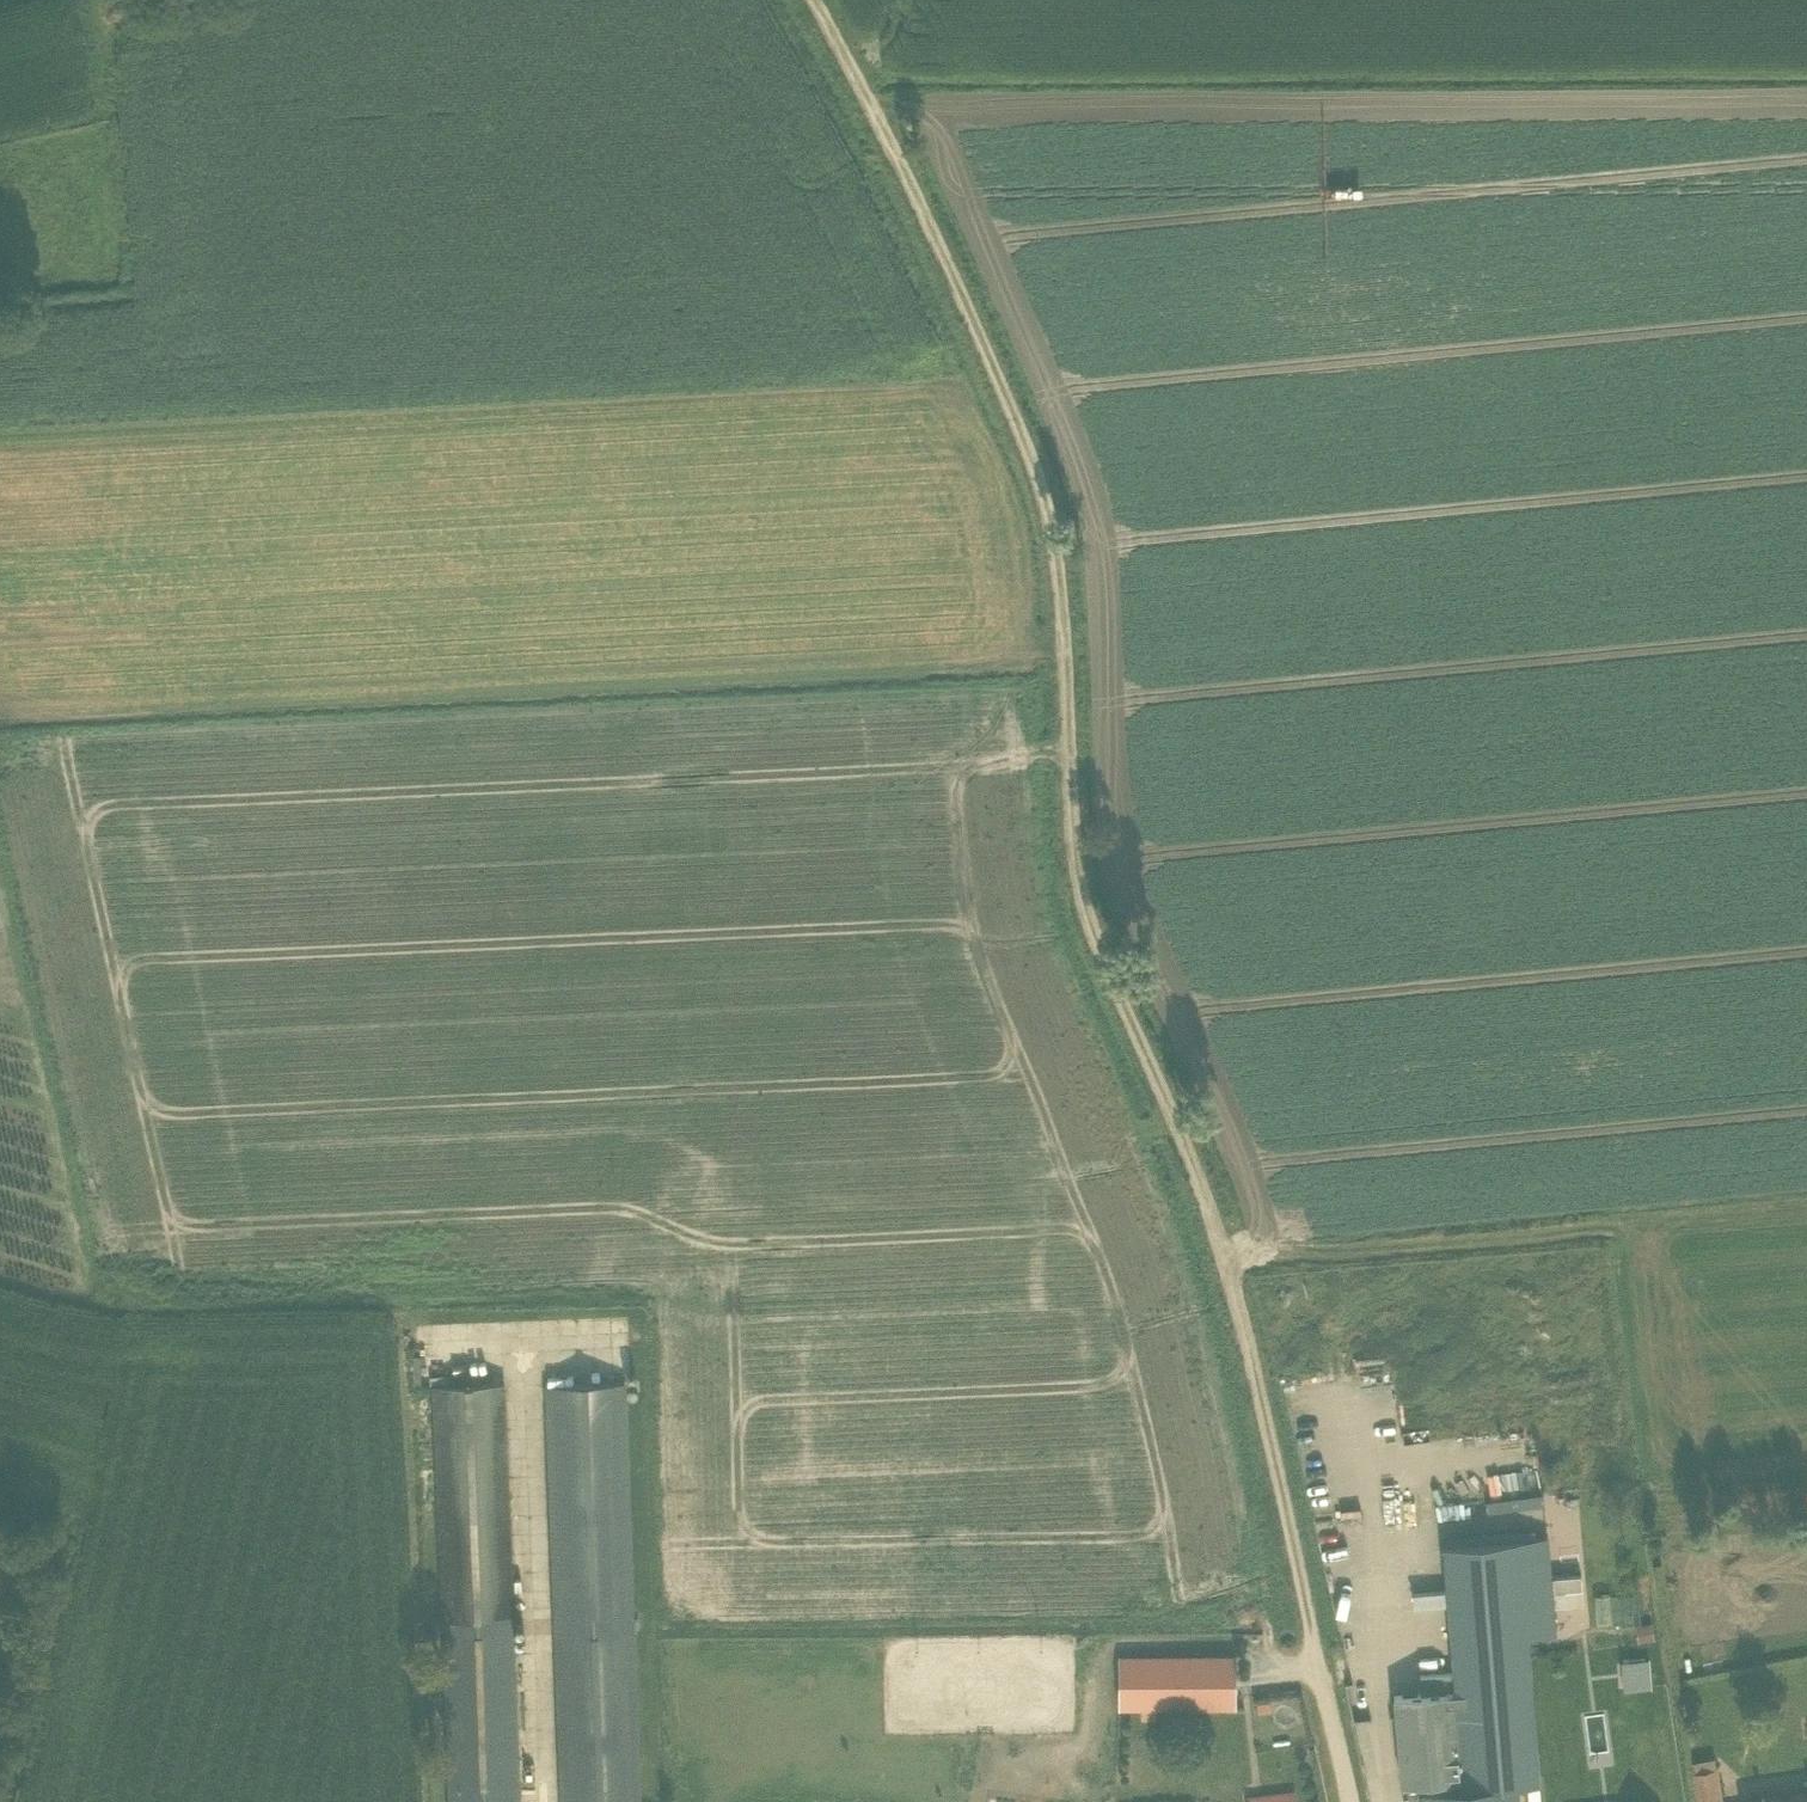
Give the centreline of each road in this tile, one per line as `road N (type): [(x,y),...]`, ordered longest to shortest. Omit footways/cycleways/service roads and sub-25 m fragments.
road 1 (track): [(811,0),(917,197),(1039,478),(1058,546),(1072,839),(1091,923),(1226,1261),(1348,1801)]

